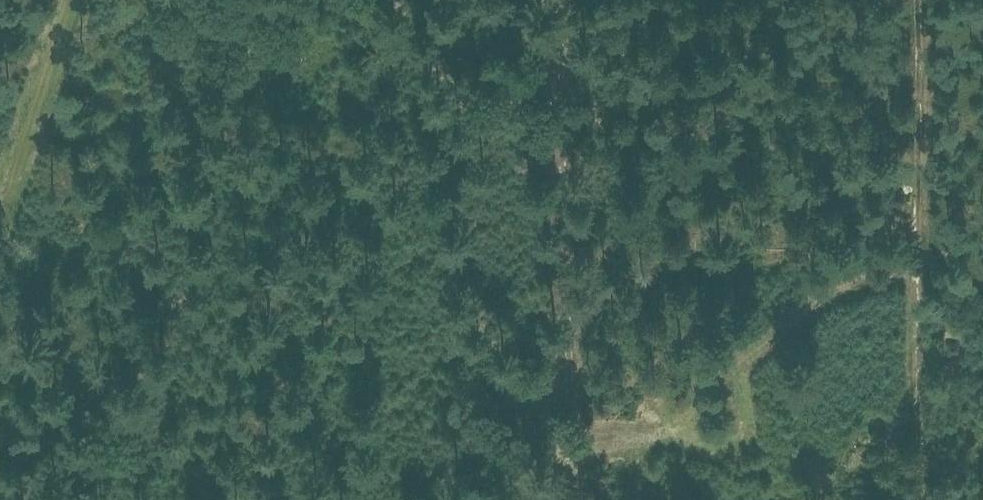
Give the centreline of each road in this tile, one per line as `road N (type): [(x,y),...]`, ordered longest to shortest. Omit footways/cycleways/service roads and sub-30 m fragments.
road 1 (track): [(926,499),(916,0)]
road 2 (track): [(83,0),(0,278)]

